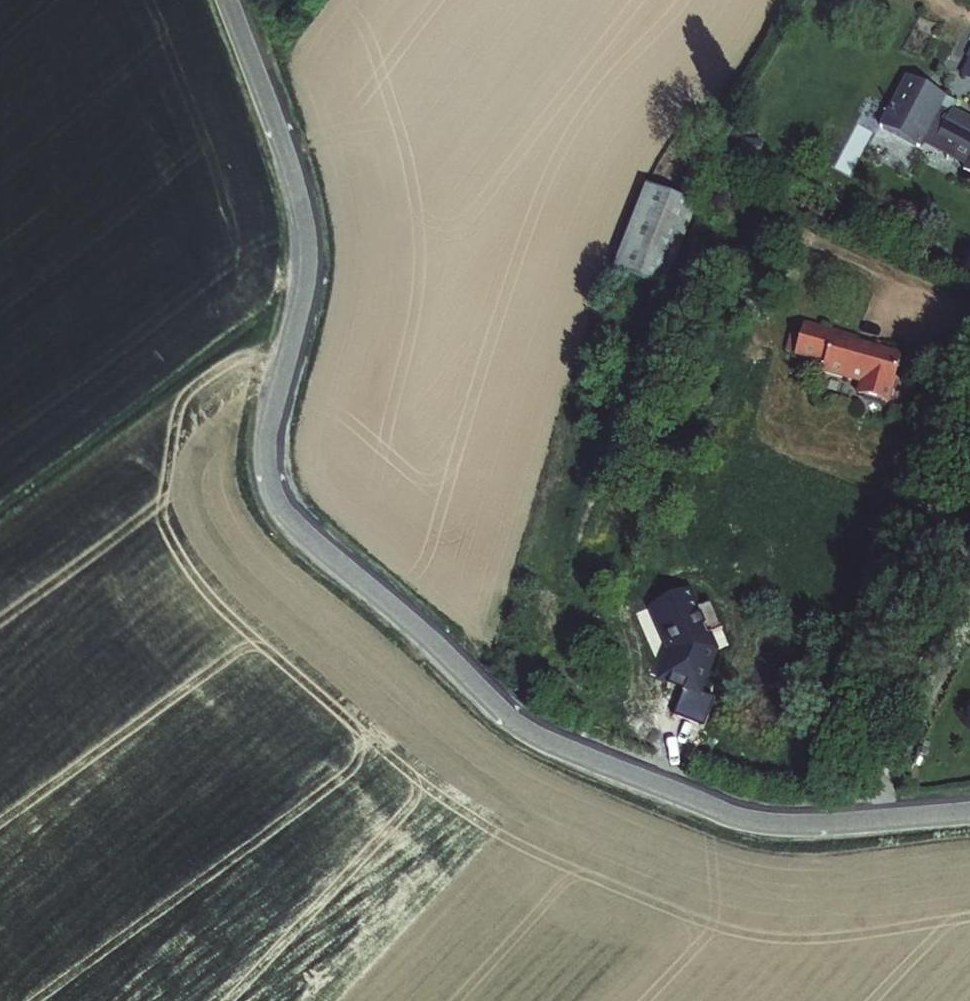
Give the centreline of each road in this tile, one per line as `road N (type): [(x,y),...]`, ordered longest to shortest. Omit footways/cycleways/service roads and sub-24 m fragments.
road 1 (tertiary): [(969,811),(763,822),(556,744),(515,722),(295,521),(277,496),(268,444),(308,241),(279,128),(231,0)]

